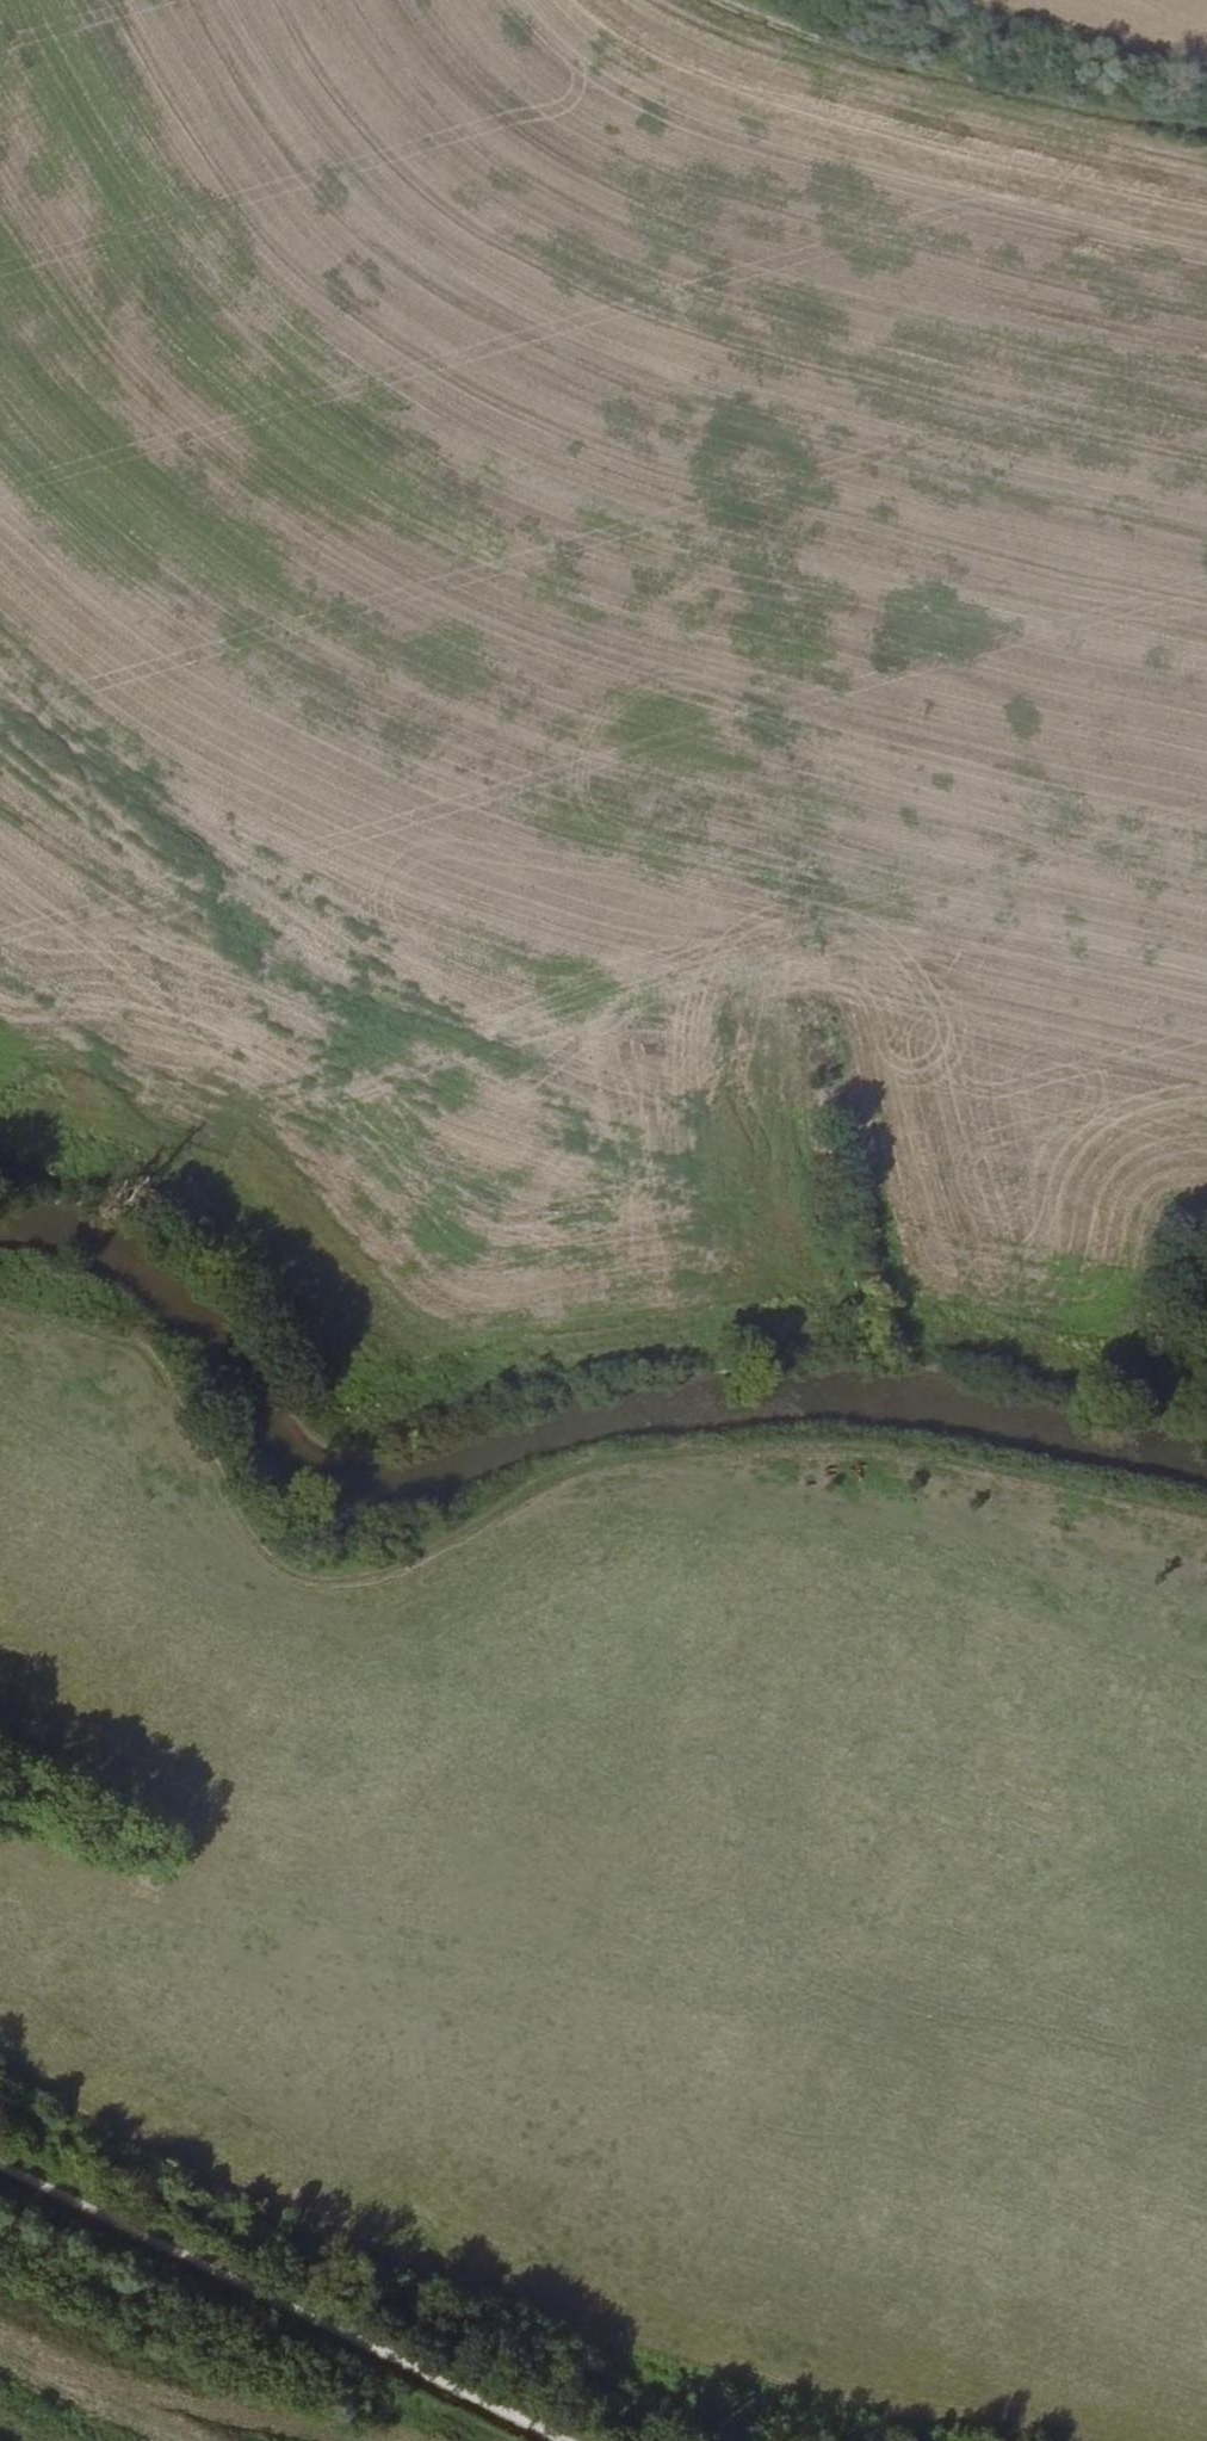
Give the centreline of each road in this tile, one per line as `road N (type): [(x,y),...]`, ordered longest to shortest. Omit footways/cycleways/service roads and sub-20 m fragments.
road 1 (track): [(455,2440),(0,2217)]
road 2 (track): [(1206,127),(732,0)]
road 3 (track): [(102,2409),(146,2392),(396,2440)]
road 4 (track): [(0,2355),(185,2440)]

